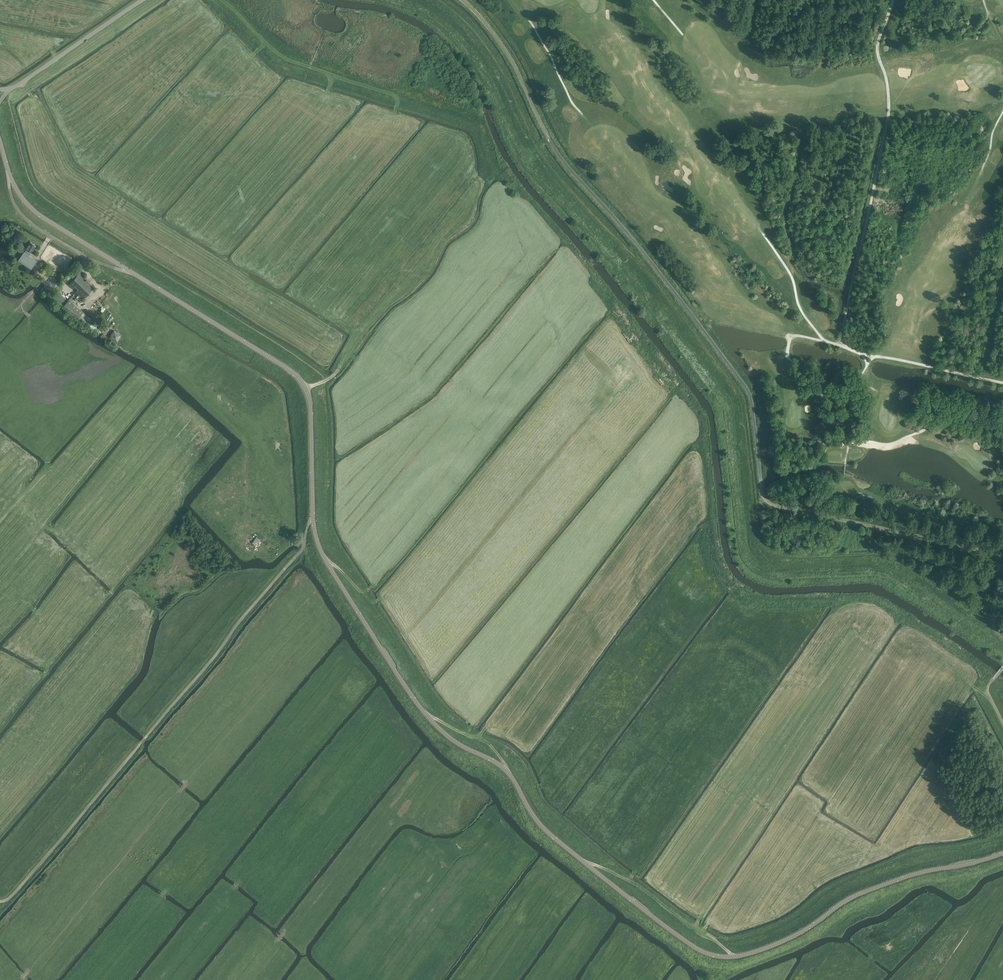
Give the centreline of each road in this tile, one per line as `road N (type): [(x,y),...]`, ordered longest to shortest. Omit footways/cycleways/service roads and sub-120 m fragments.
road 1 (tertiary): [(1002,853),(865,892),(796,935),(744,955),(709,954),(682,939),(549,834),(508,773),(448,737),(405,685),(319,545),(310,405),(297,377),(39,215),(15,187),(0,141)]
road 2 (track): [(995,618),(888,557),(791,557),(764,545),(738,393),(641,265),(543,156),(482,42),(436,0)]
road 3 (track): [(476,721),(469,731),(436,700),(373,604),(382,599)]
road 4 (unclassified): [(12,87),(142,0)]

